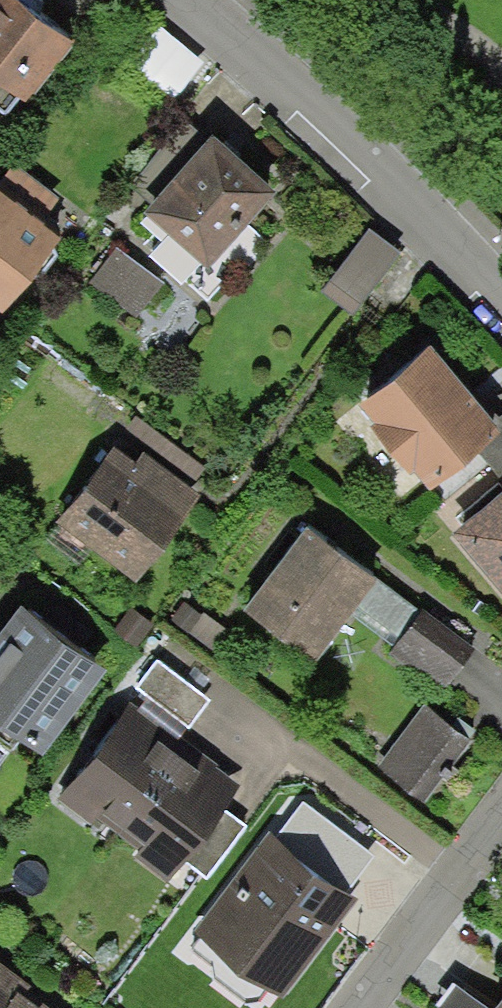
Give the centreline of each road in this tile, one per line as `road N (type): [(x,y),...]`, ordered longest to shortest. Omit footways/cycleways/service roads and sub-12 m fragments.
road 1 (residential): [(190,0),(260,57),(501,296)]
road 2 (residential): [(501,802),(344,1007)]

